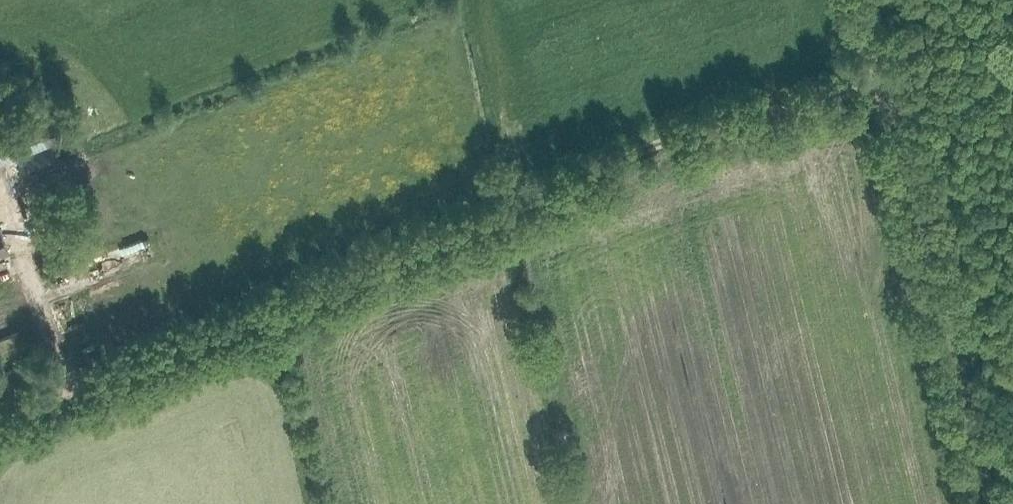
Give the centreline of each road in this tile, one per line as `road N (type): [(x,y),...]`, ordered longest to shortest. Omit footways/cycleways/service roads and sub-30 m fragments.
road 1 (track): [(902,71),(646,144),(170,351),(70,337)]
road 2 (unclassified): [(1005,503),(884,0)]

